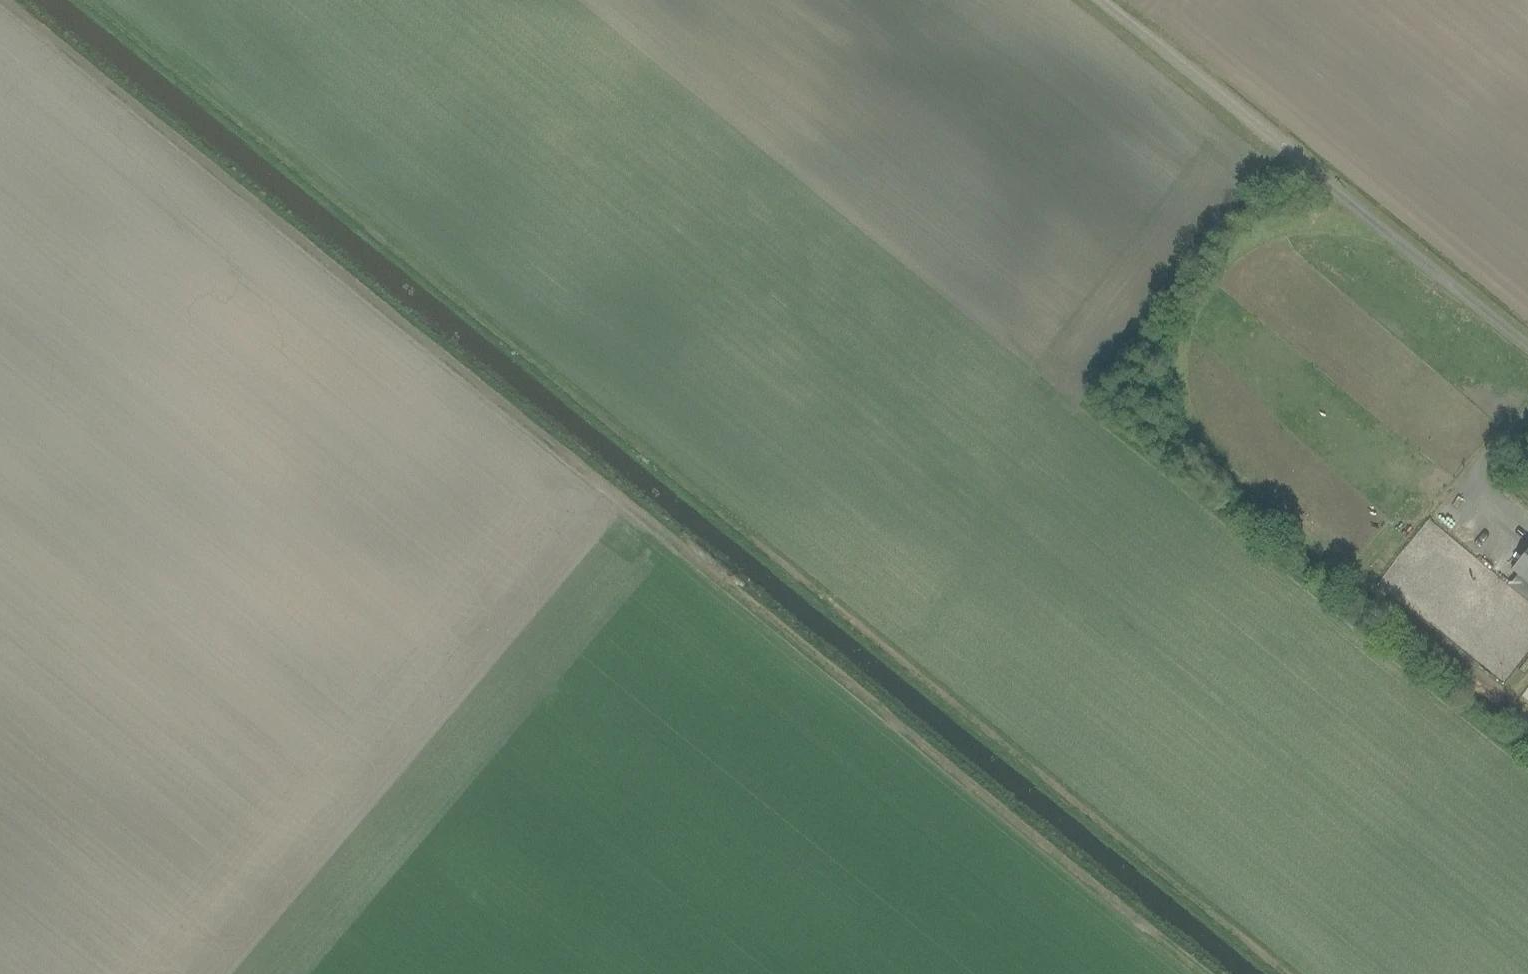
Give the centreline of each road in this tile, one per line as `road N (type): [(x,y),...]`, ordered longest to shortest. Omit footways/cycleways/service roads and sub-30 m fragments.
road 1 (unclassified): [(1527,341),(1112,0)]

